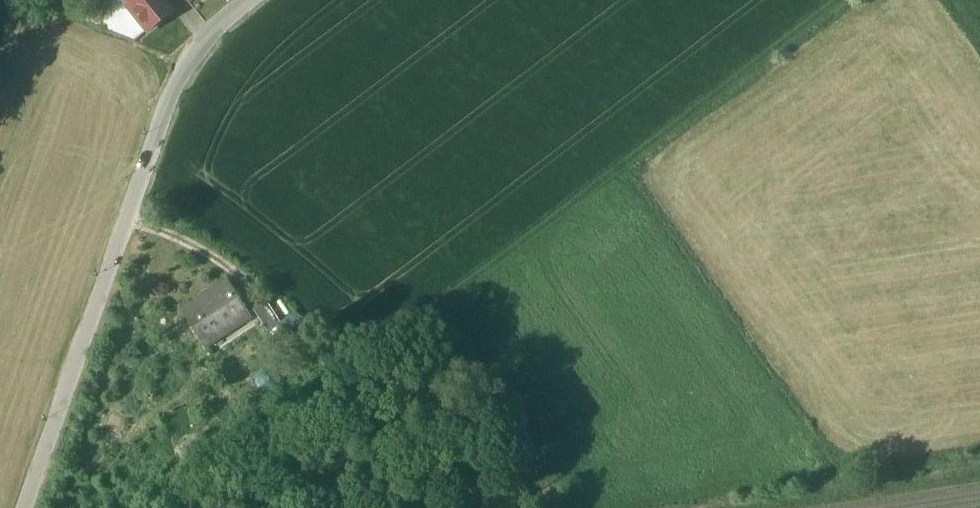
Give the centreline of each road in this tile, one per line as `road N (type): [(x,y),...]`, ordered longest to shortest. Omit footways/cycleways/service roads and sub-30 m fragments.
road 1 (track): [(136,507),(385,344),(845,0)]
road 2 (tertiary): [(247,0),(180,76),(23,507)]

